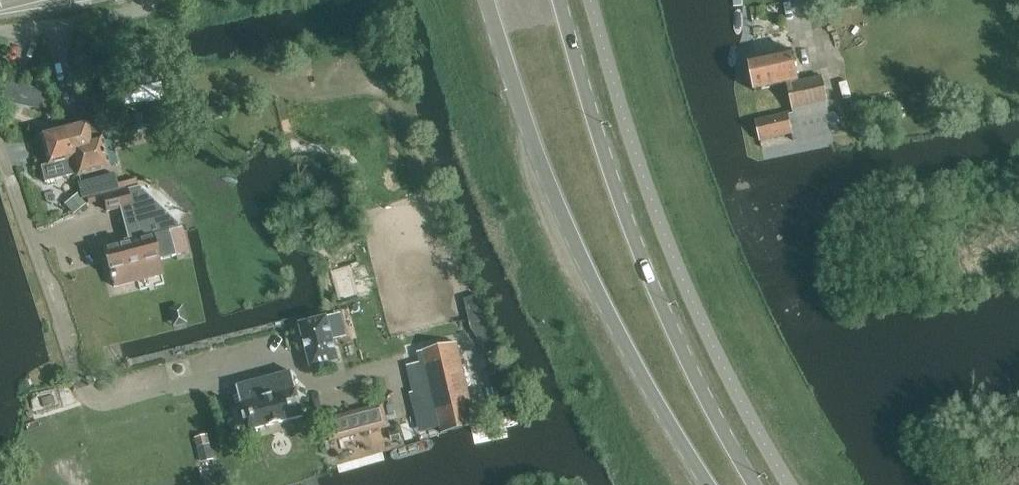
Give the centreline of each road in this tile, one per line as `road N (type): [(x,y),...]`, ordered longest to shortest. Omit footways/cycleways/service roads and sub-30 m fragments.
road 1 (secondary): [(488,0),(583,261),(708,484)]
road 2 (secondary): [(757,484),(651,279),(562,0)]
road 3 (residential): [(191,383),(112,403),(79,387),(0,142)]
road 4 (residential): [(0,32),(102,18),(153,0)]

